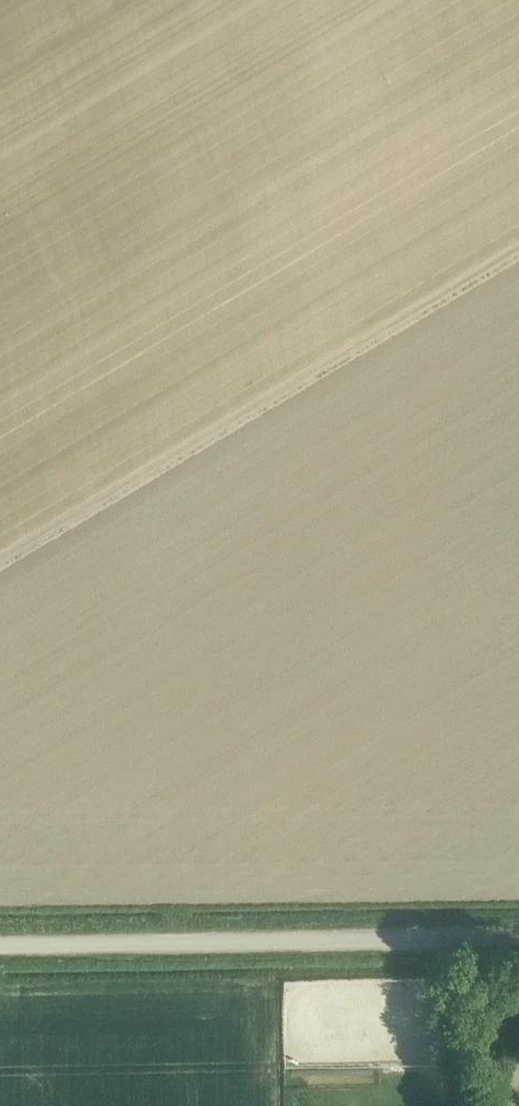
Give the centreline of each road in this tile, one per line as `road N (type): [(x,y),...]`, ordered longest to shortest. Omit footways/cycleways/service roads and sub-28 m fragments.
road 1 (unclassified): [(0,945),(518,938)]

